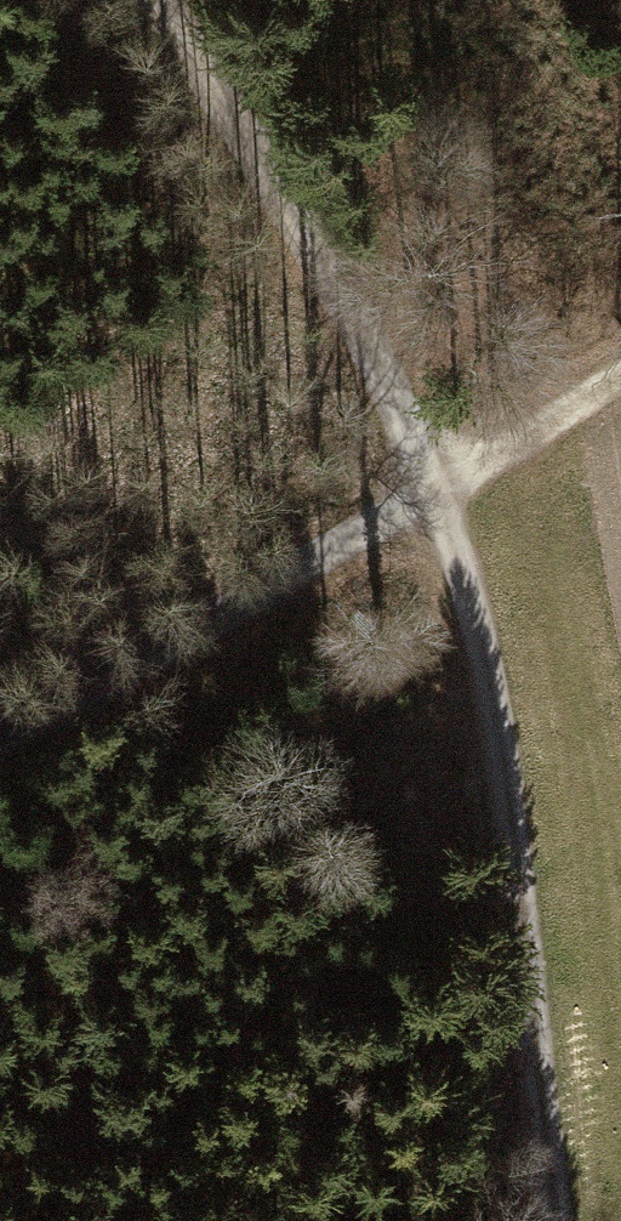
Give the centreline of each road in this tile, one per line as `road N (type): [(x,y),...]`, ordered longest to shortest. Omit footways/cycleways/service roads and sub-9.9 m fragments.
road 1 (track): [(148,0),(266,175),(440,498),(481,677),(553,1220)]
road 2 (track): [(620,370),(440,498),(0,750)]

